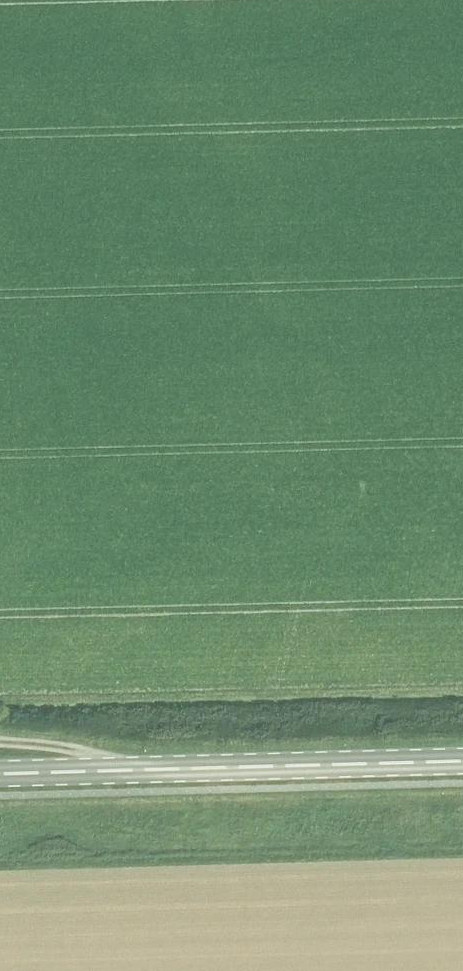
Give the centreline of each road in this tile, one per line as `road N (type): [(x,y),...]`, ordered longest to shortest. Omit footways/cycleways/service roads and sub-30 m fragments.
road 1 (primary): [(0,775),(462,762)]

